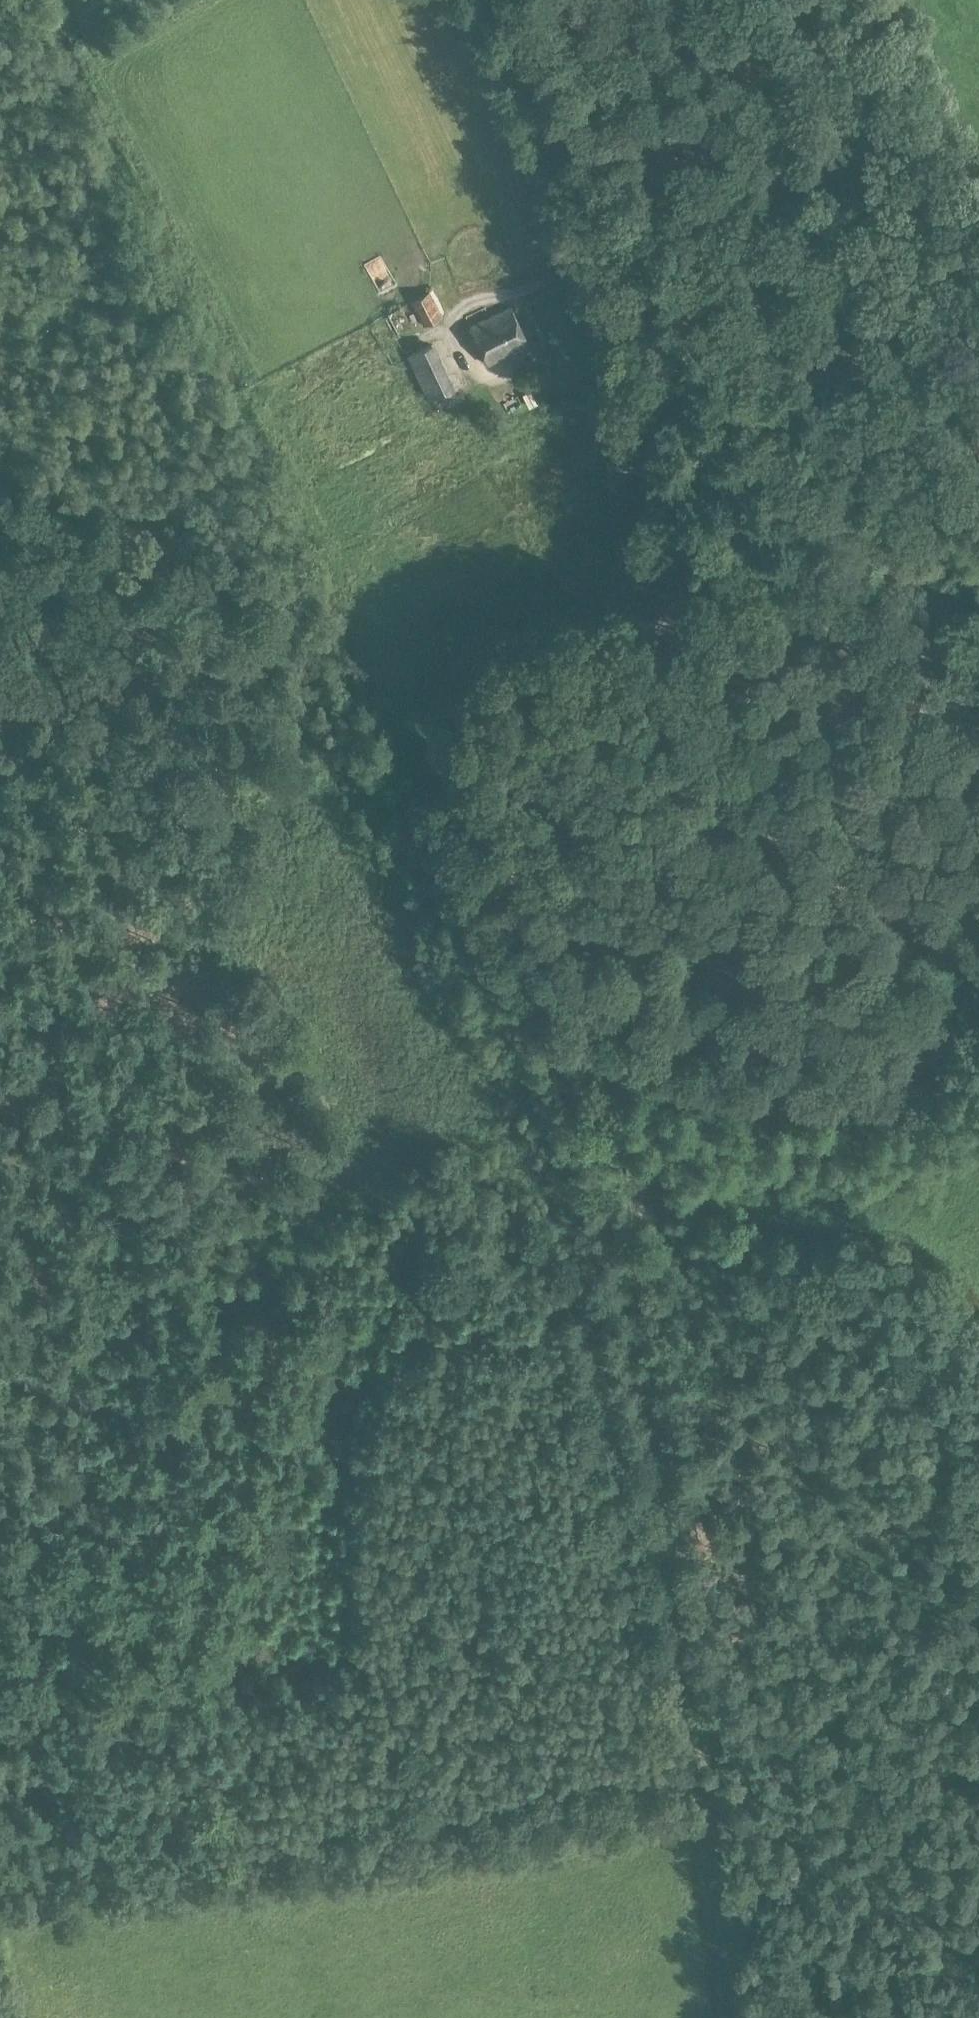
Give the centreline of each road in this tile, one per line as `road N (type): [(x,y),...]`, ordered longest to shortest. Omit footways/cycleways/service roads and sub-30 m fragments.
road 1 (track): [(769,550),(665,587),(627,621),(604,676),(590,788),(592,954),(637,1165),(637,1280),(654,1415),(753,2017)]
road 2 (tertiary): [(978,705),(836,615),(769,550),(622,246),(517,0)]
road 3 (track): [(637,1280),(580,1318),(534,1333),(485,1335),(402,1317),(222,1250),(98,1168),(0,1142)]
road 4 (track): [(622,246),(518,293),(460,307),(450,325),(471,375)]

